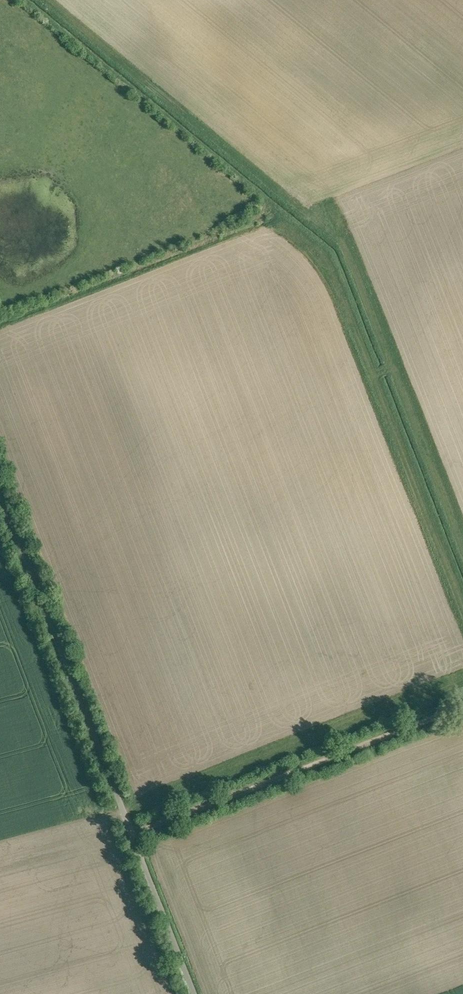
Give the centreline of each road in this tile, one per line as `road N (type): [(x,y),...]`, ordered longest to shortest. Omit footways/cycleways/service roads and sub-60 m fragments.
road 1 (unclassified): [(199,993),(0,488)]
road 2 (track): [(137,832),(462,706)]

